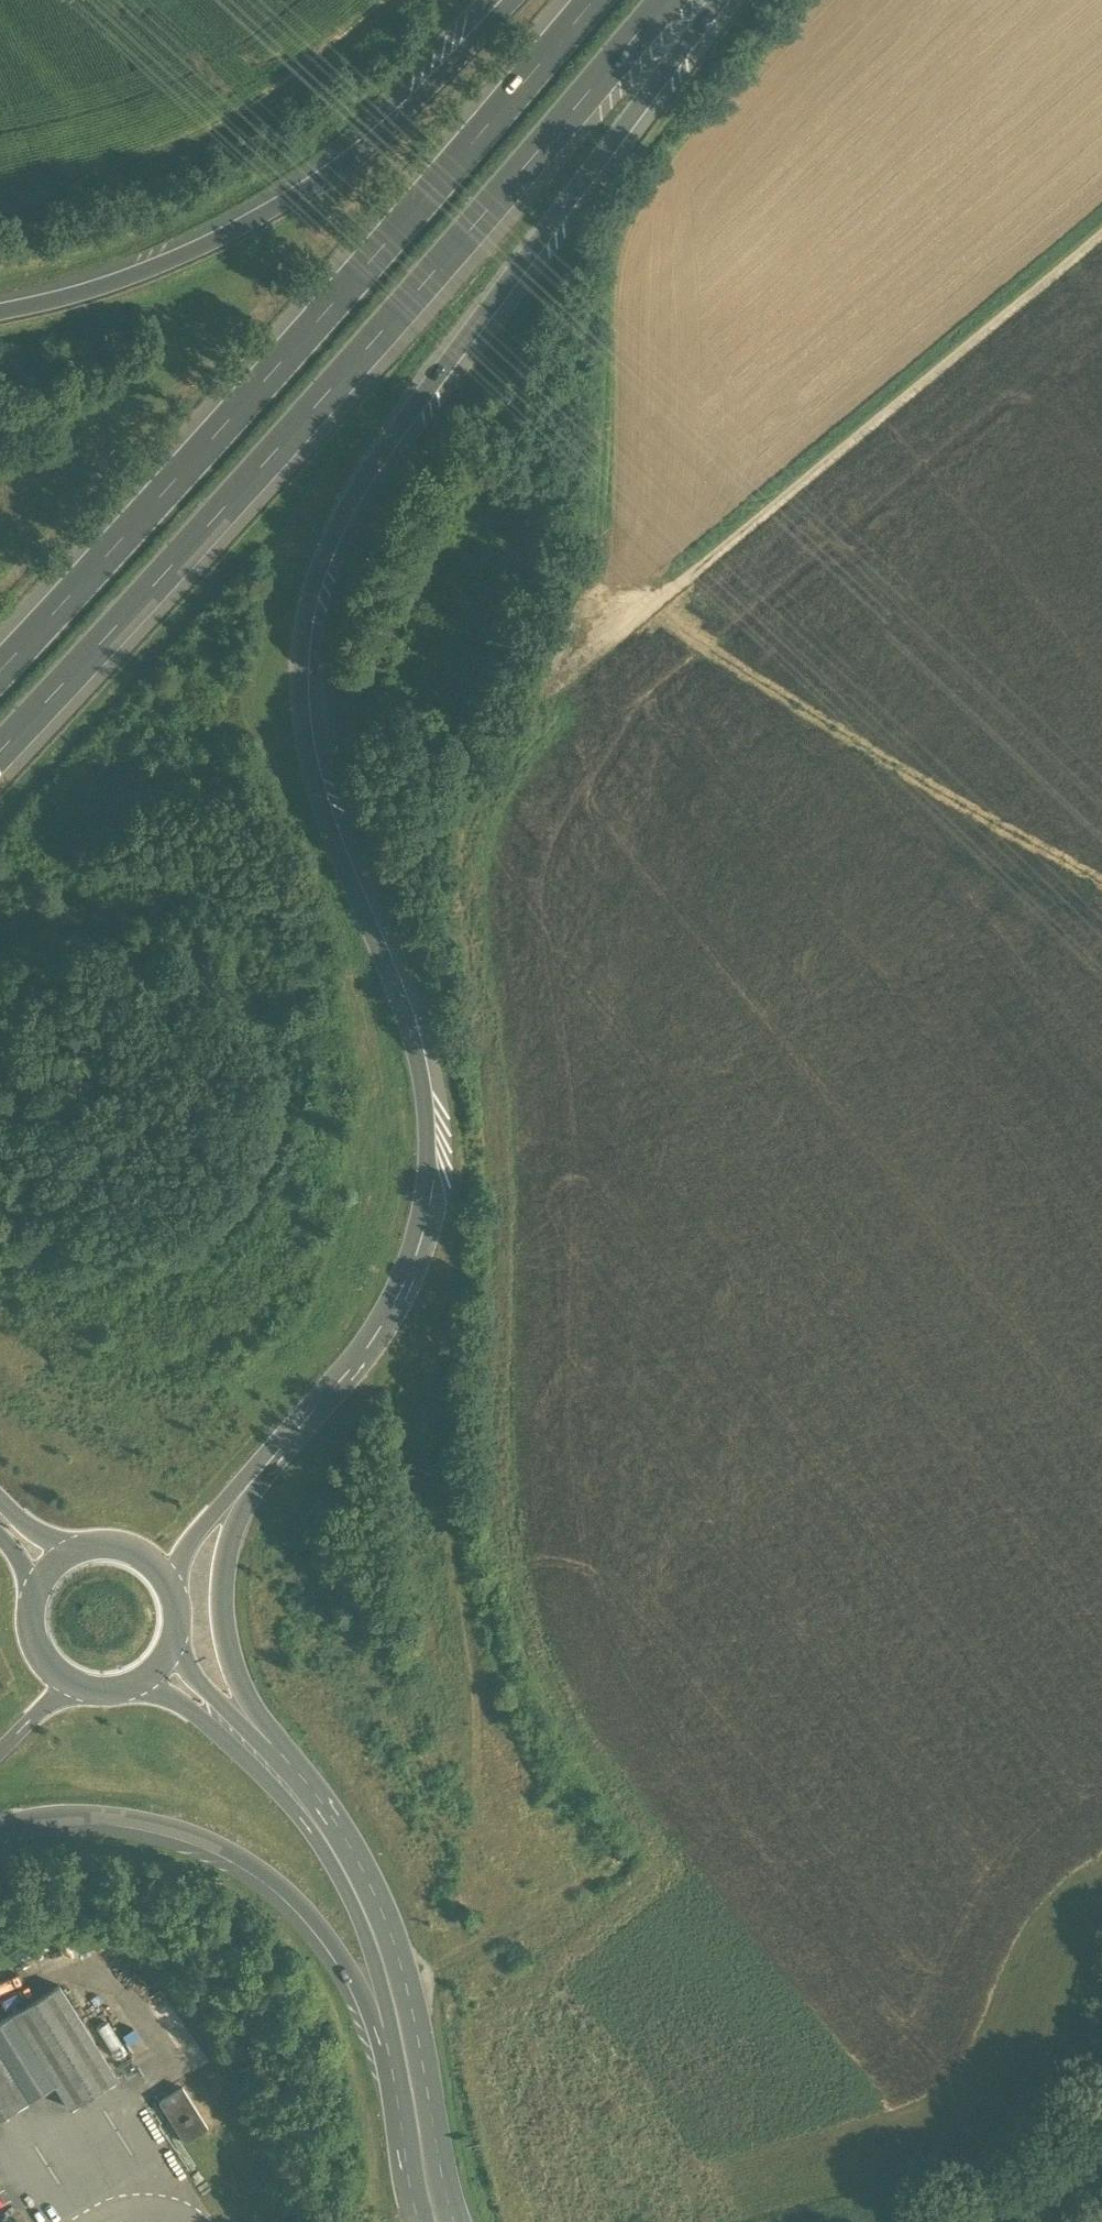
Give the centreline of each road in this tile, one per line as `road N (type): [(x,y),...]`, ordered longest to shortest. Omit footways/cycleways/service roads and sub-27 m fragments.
road 1 (motorway): [(299,1423),(395,1295),(430,1168),(413,1046),(332,837),(308,749),(300,685),(315,581),(398,411),(721,0)]
road 2 (motorway): [(0,755),(674,0)]
road 3 (motorway): [(603,0),(0,672)]
road 4 (track): [(609,647),(1101,234)]
road 5 (motorway): [(522,0),(394,126),(320,182),(151,267),(50,304),(0,313)]
road 6 (primary): [(455,2221),(387,1930),(332,1829),(266,1750)]
road 7 (motorway): [(0,1829),(61,1817),(125,1819),(241,1858),(304,1907),(347,1962),(375,2024),(390,2029)]
road 8 (primary): [(115,1690),(165,1698),(195,1715),(294,1810),(349,1897),(390,2029)]
road 9 (track): [(397,0),(231,131),(170,161),(0,198)]
road 10 (motorway): [(266,1750),(231,1651),(225,1575),(239,1520),(288,1454),(299,1423)]
road 11 (motorway): [(172,1594),(203,1526),(299,1423)]
road 12 (primary): [(390,2029),(425,2221)]
road 13 (primary): [(266,1750),(194,1679),(172,1644)]

